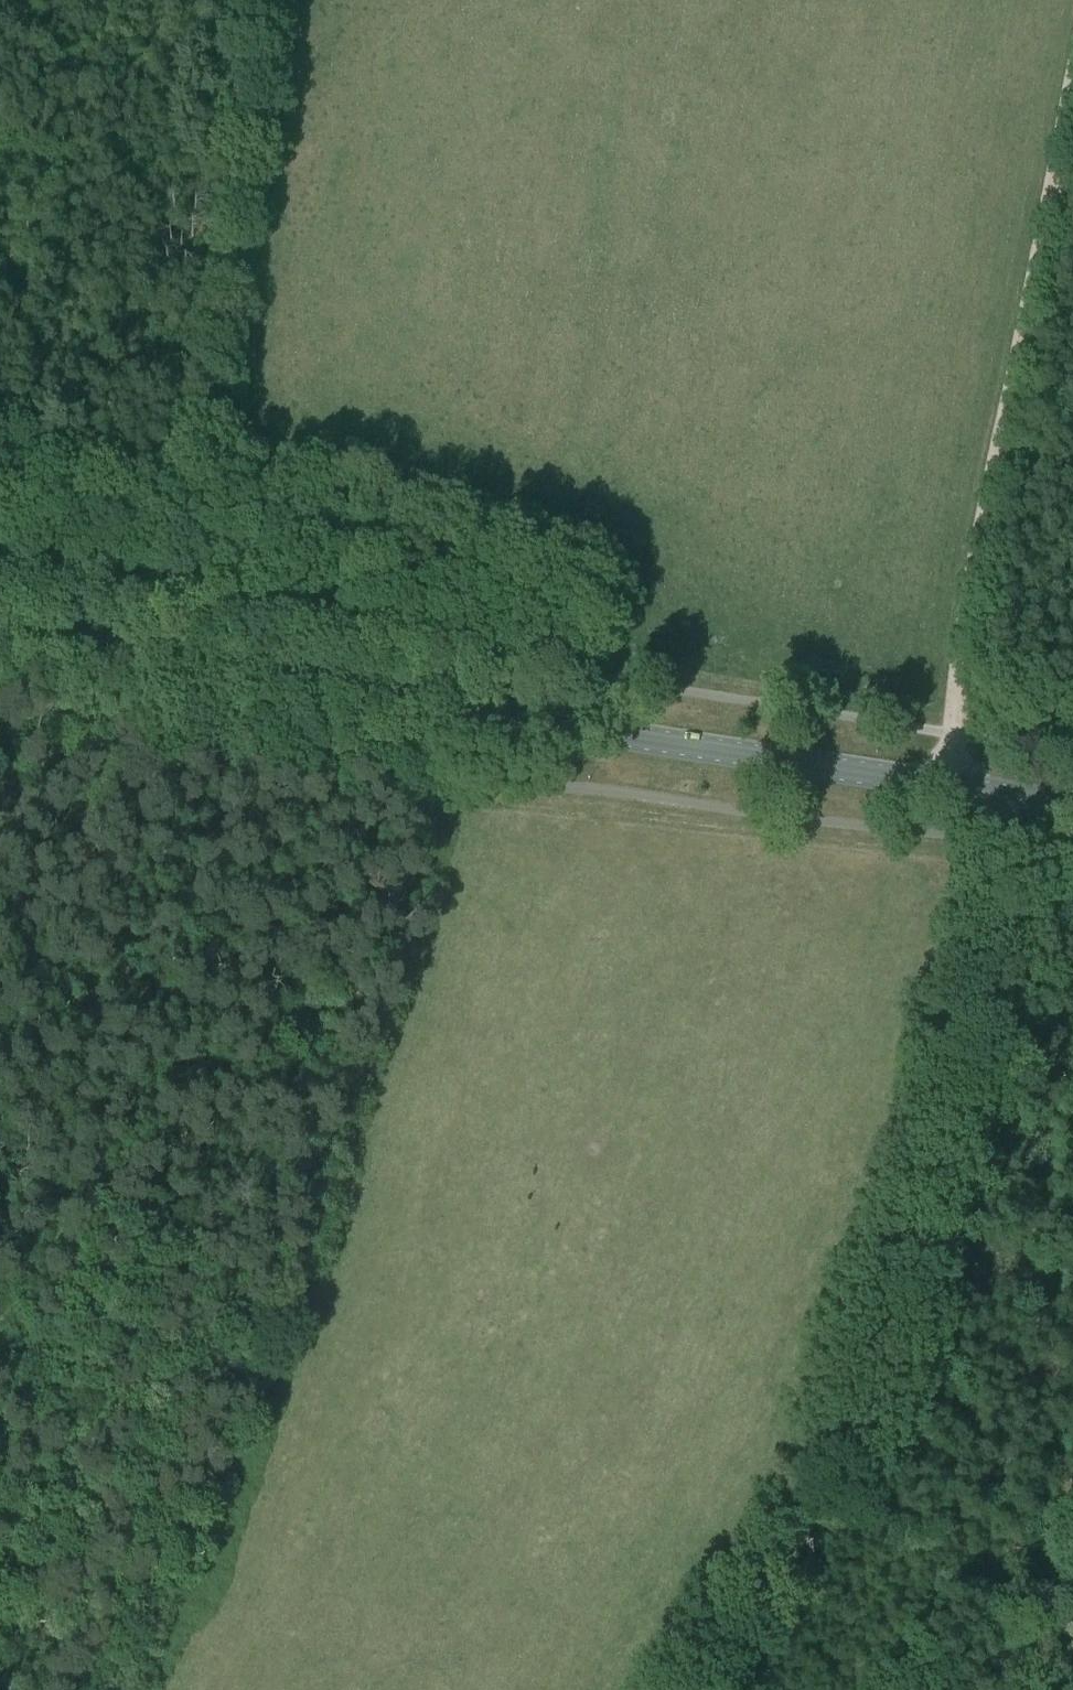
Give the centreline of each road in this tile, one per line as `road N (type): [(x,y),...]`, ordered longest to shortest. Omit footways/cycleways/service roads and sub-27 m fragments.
road 1 (secondary): [(1072,807),(0,638)]
road 2 (track): [(703,1689),(854,1418),(978,1000),(997,892),(990,838)]
road 3 (track): [(1072,82),(957,654),(959,761),(989,809),(990,838)]

